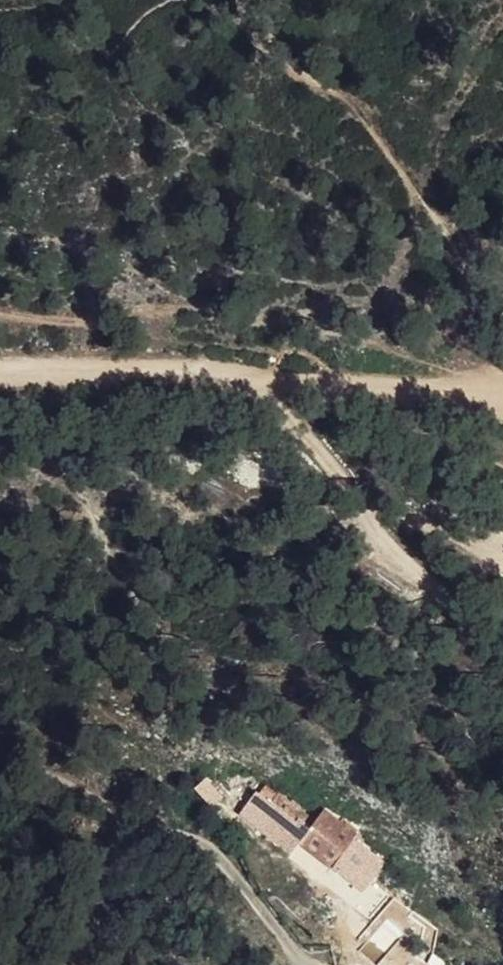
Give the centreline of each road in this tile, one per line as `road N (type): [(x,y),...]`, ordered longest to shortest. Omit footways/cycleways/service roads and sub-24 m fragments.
road 1 (track): [(502,369),(0,360)]
road 2 (residential): [(0,756),(112,790),(306,964)]
road 3 (track): [(280,365),(345,503),(502,652)]

